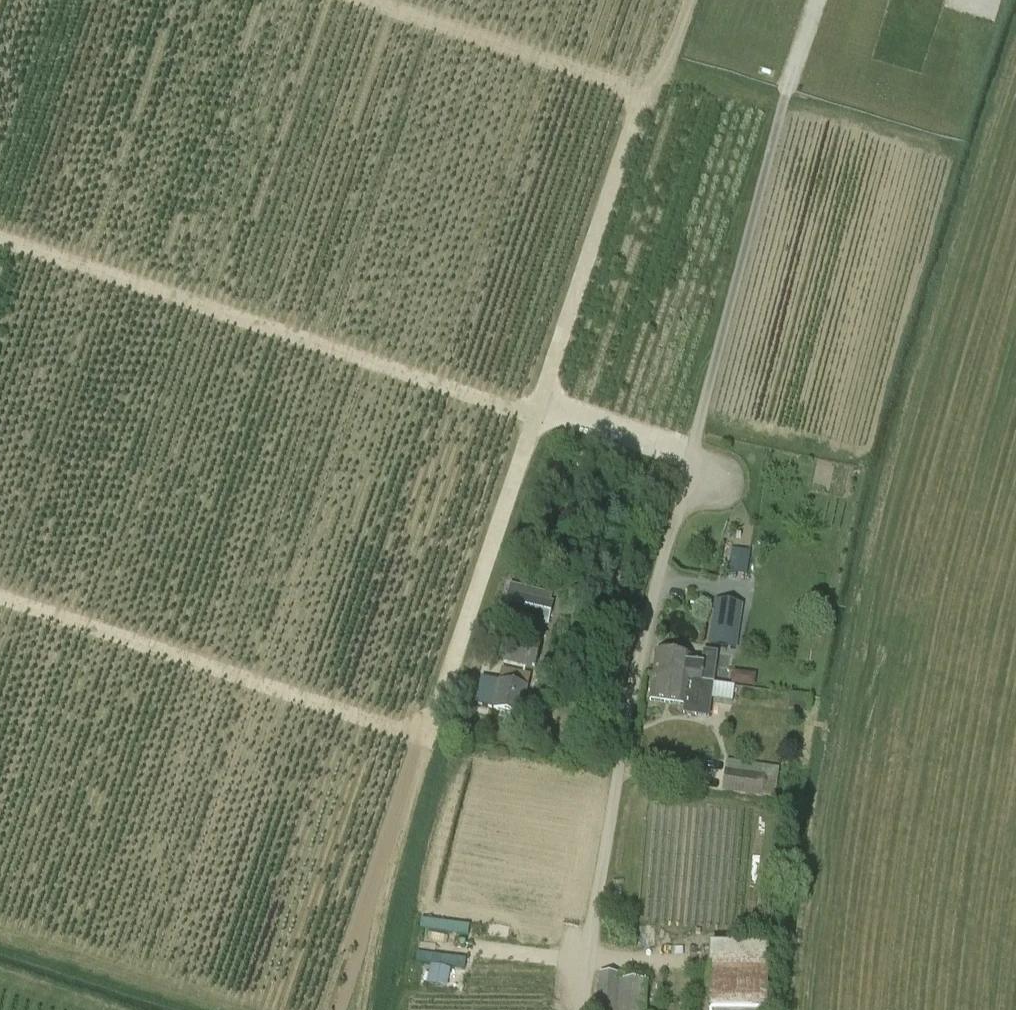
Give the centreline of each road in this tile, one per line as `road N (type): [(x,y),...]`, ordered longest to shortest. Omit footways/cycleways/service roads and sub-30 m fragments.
road 1 (residential): [(585,1009),(594,910),(644,624),(786,92)]

